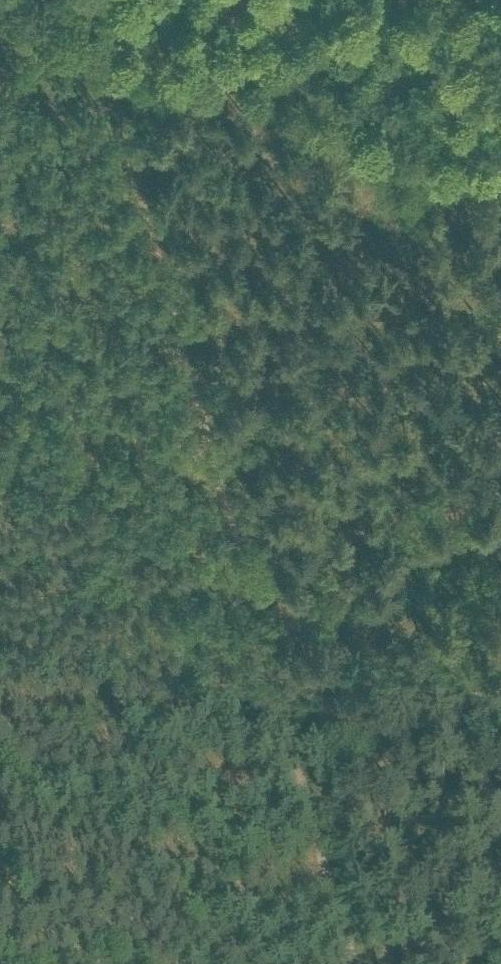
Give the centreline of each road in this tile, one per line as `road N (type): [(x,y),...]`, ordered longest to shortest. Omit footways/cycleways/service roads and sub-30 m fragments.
road 1 (track): [(0,21),(99,53),(347,963)]
road 2 (track): [(85,0),(99,53),(500,184)]

